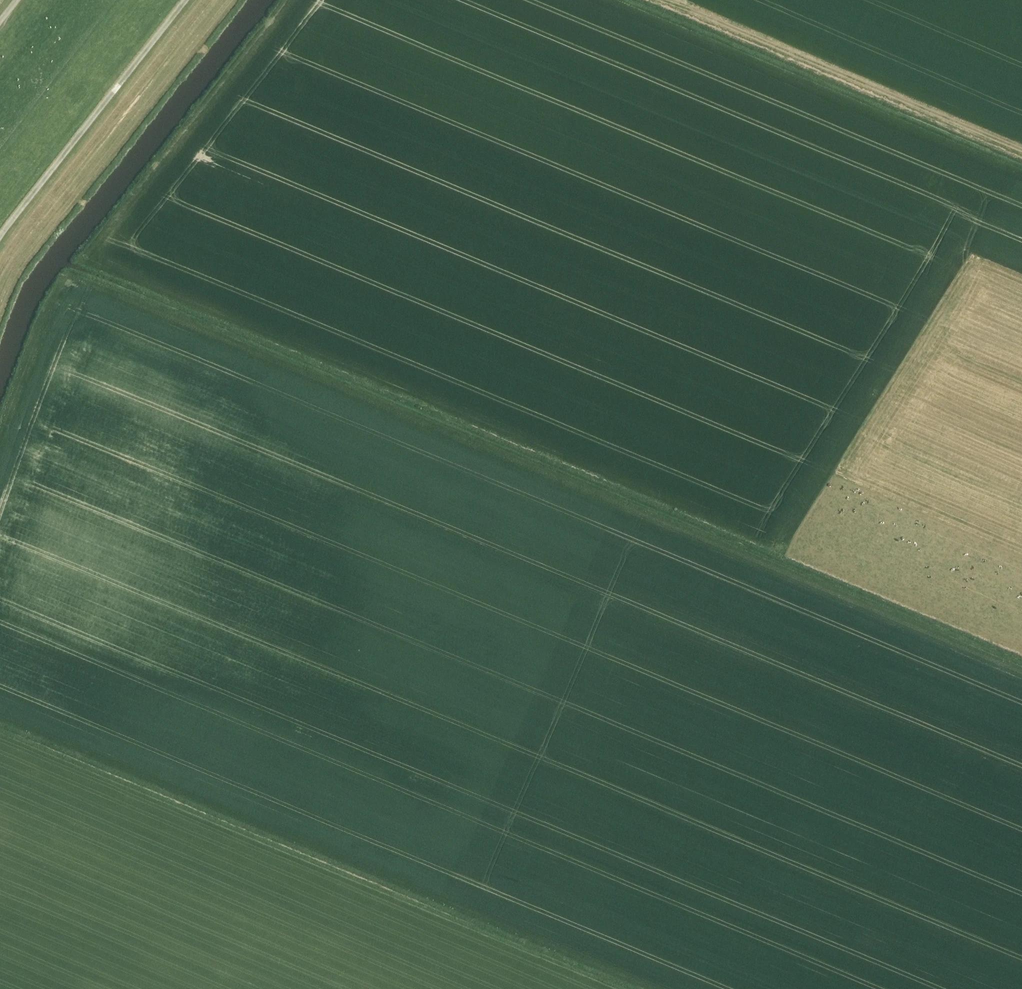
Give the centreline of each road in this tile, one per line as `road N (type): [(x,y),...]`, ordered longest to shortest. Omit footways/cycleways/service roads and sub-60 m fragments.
road 1 (track): [(1021,150),(669,0)]
road 2 (track): [(186,0),(0,237)]

